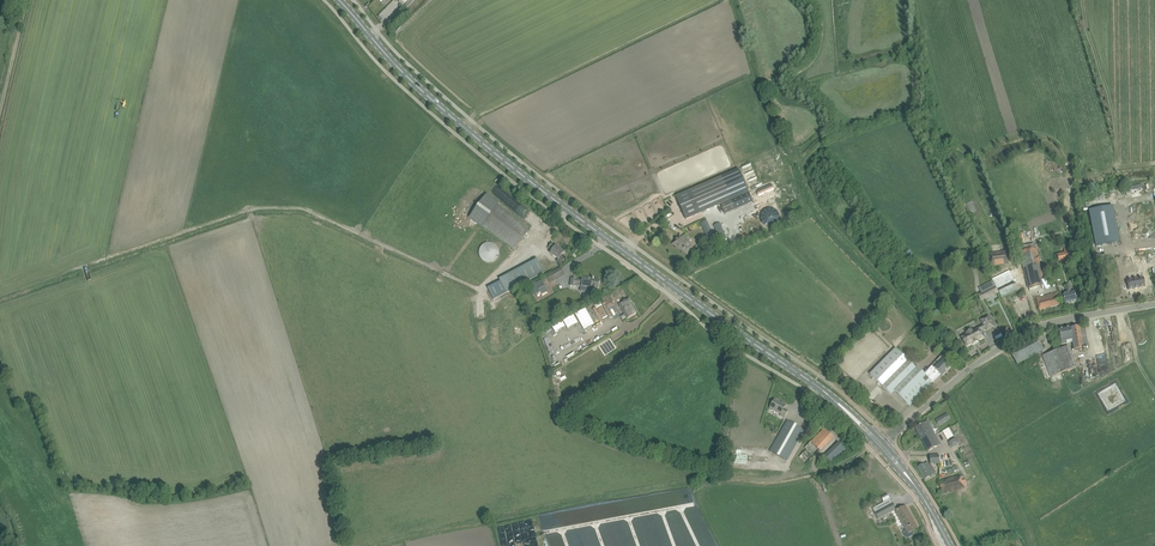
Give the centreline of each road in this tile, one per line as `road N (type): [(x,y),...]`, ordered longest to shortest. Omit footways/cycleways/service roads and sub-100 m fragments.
road 1 (secondary): [(880,443),(823,391),(489,148),(411,80),(339,0)]
road 2 (unclassified): [(880,443),(970,368),(1034,329),(1154,304)]
road 3 (secondary): [(950,545),(880,443)]

